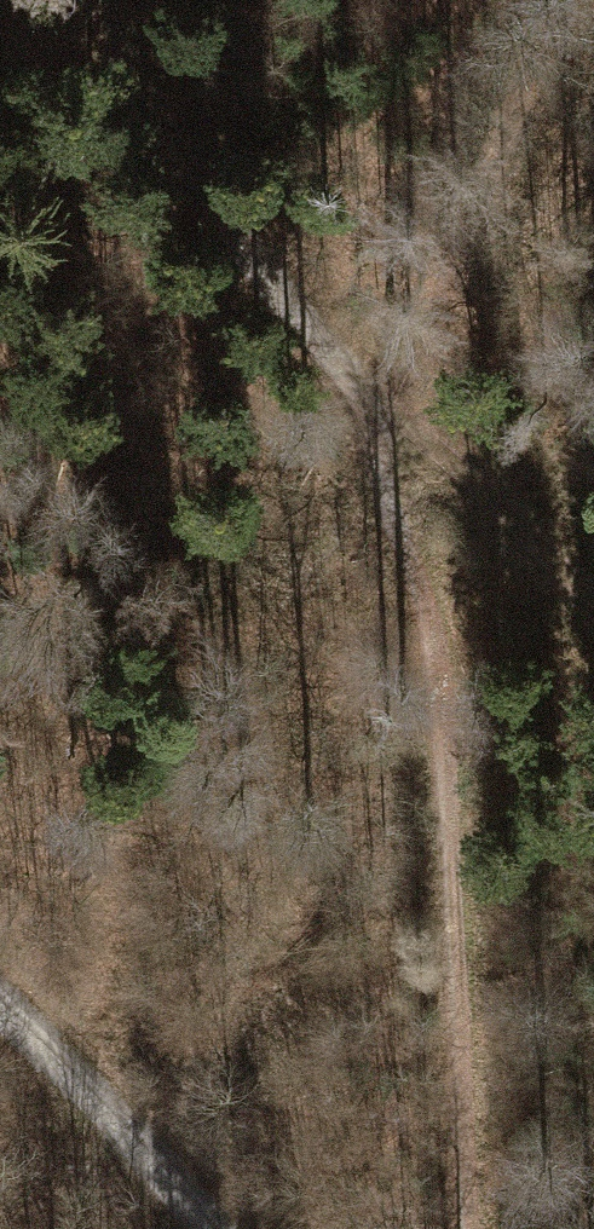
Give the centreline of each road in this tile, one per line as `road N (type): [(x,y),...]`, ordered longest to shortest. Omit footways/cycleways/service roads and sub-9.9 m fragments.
road 1 (track): [(465,1228),(444,768),(372,395)]
road 2 (track): [(92,0),(237,270),(372,395),(593,578)]
road 3 (track): [(593,16),(372,395)]
road 4 (track): [(0,1007),(219,1228)]

